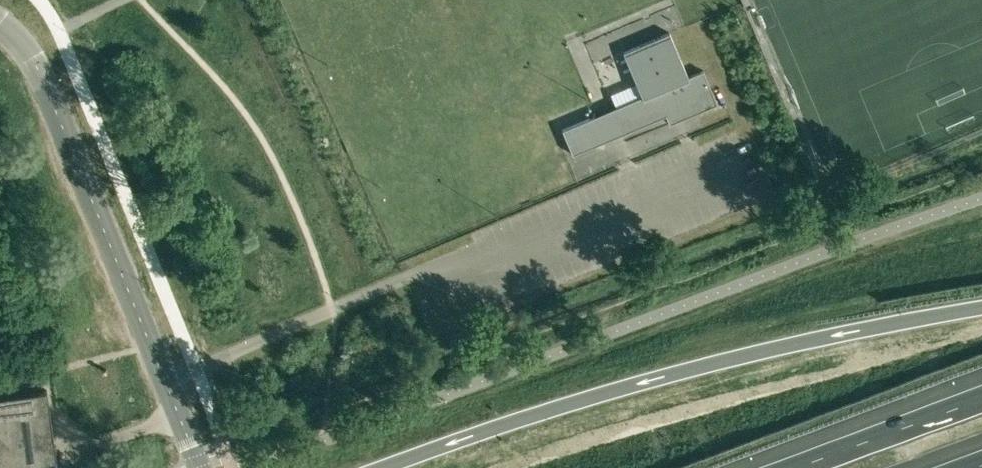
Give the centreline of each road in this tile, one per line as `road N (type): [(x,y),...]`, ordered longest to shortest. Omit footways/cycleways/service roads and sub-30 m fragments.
road 1 (tertiary): [(201,467),(62,124),(32,60),(0,26)]
road 2 (motorway): [(981,397),(786,467)]

